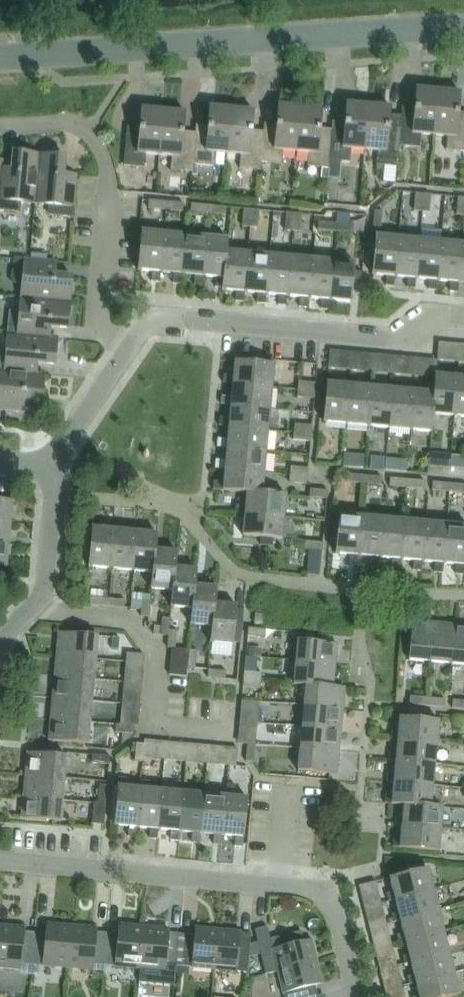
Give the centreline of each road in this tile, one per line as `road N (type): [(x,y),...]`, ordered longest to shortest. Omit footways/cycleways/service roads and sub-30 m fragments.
road 1 (tertiary): [(463,31),(0,57)]
road 2 (residential): [(0,861),(328,892),(356,996)]
road 3 (residential): [(463,315),(438,313),(406,339),(149,317),(128,349)]
road 4 (residential): [(128,349),(97,327),(107,166),(88,133),(59,124)]
road 5 (residential): [(0,638),(44,586),(56,465)]
road 6 (residential): [(128,349),(56,465)]

